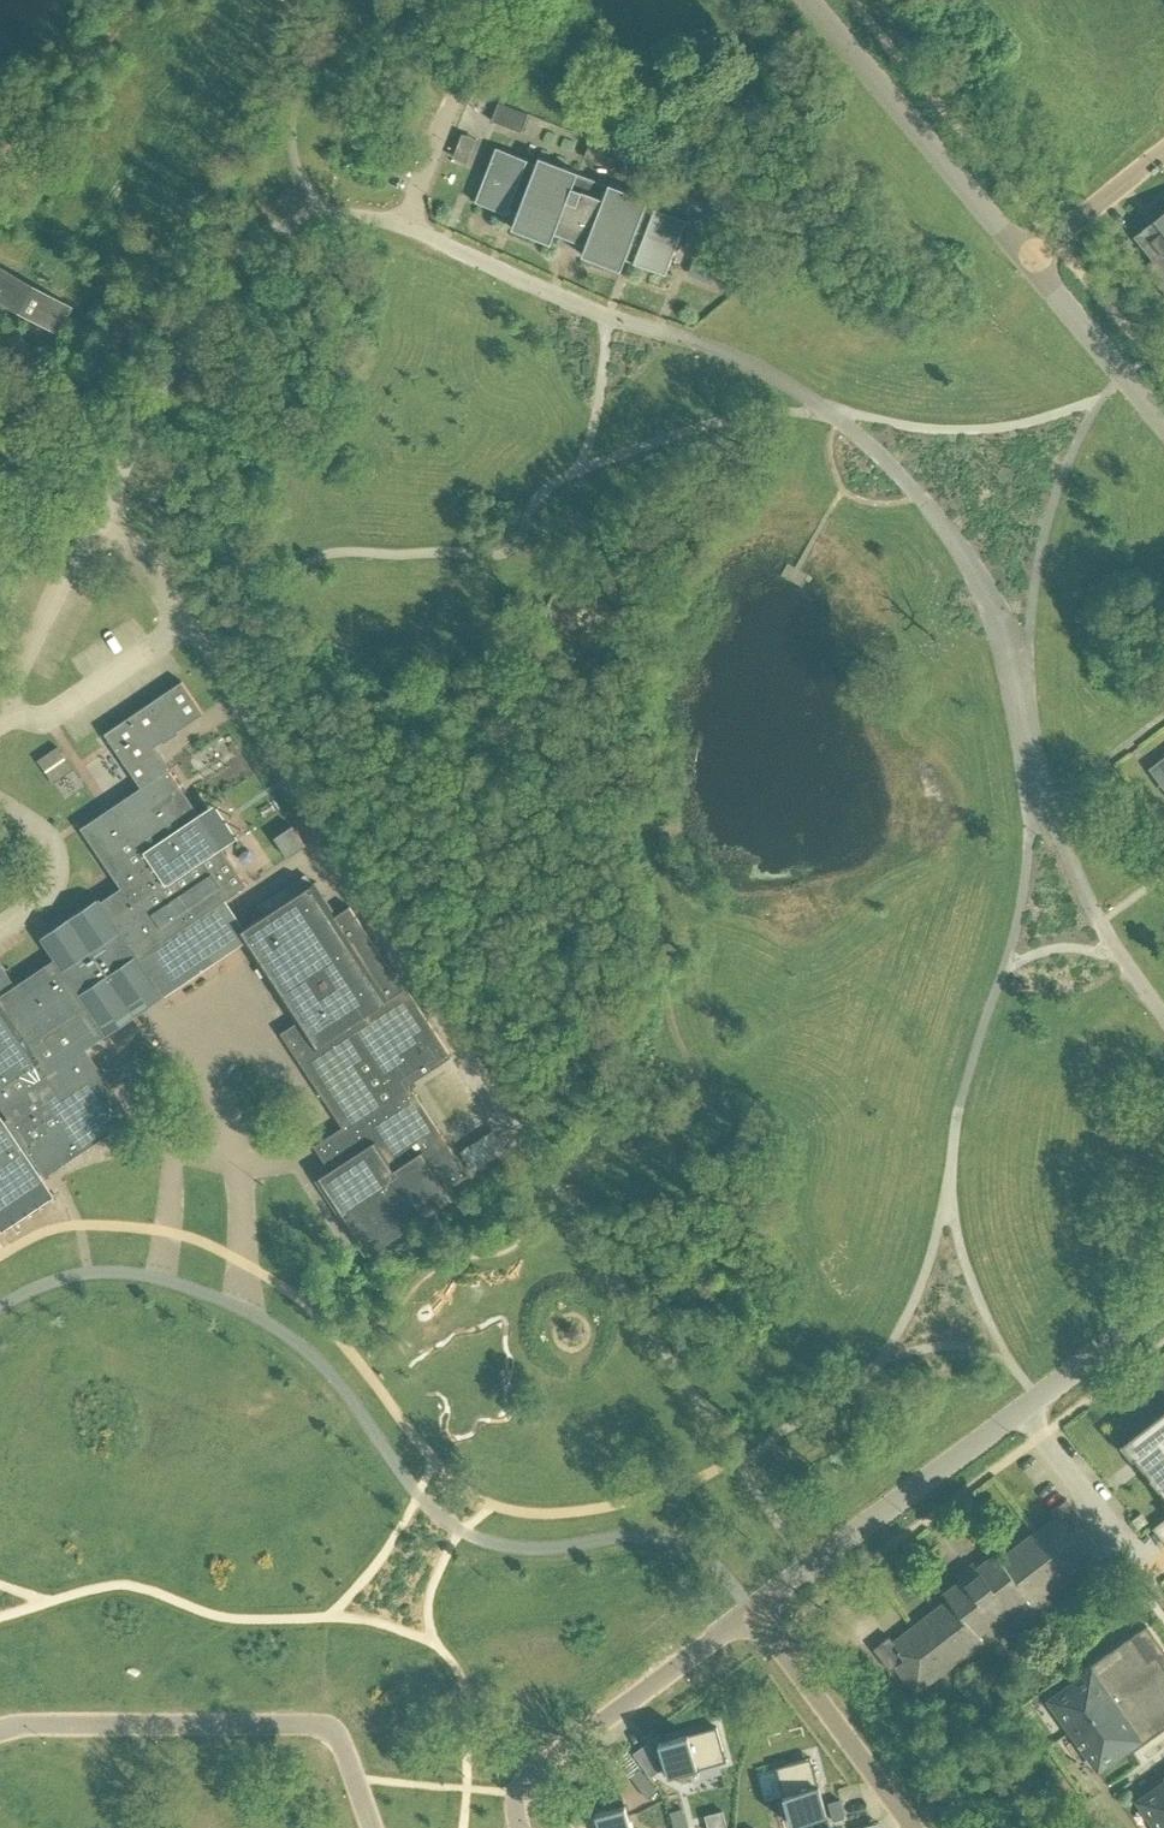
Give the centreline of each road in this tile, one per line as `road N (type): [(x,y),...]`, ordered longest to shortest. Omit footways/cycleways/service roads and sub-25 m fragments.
road 1 (residential): [(118,525),(112,497),(118,475),(221,270),(267,231),(318,213),(375,216),(605,316),(698,343)]
road 2 (residential): [(533,1147),(118,525)]
road 3 (residential): [(754,1611),(1163,1303)]
road 4 (residential): [(373,1827),(345,1748),(326,1727),(0,1726)]
road 5 (unclassified): [(1030,258),(813,0)]
road 6 (residential): [(537,1770),(754,1611)]
road 7 (residential): [(754,1611),(913,1827)]
road 8 (residential): [(0,701),(76,548),(118,525)]
road 9 (unclassified): [(1163,421),(1030,258)]
road 10 (residential): [(1030,258),(1163,150)]

